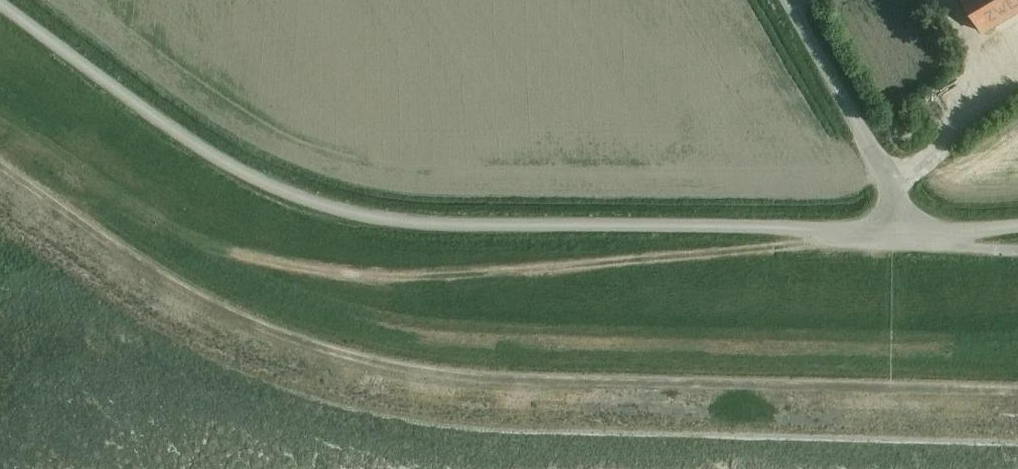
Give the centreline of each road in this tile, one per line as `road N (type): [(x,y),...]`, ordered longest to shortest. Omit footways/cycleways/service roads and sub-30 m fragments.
road 1 (track): [(1017,384),(421,368),(321,343),(221,299),(116,242),(0,162)]
road 2 (unclassified): [(0,11),(250,183),(319,212),(361,222),(535,231),(903,239)]
road 3 (unclassified): [(903,239),(902,206),(784,0)]

